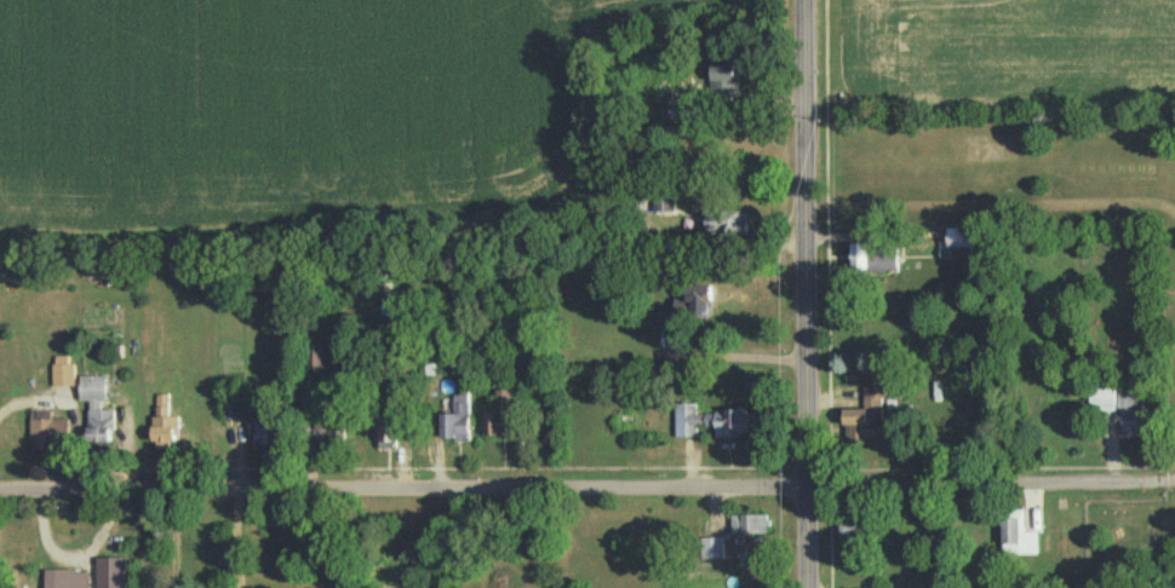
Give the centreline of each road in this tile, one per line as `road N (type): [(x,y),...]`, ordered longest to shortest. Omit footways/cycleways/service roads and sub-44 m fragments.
road 1 (residential): [(0,485),(802,480)]
road 2 (residential): [(805,587),(799,0)]
road 3 (residential): [(802,480),(1164,479)]

